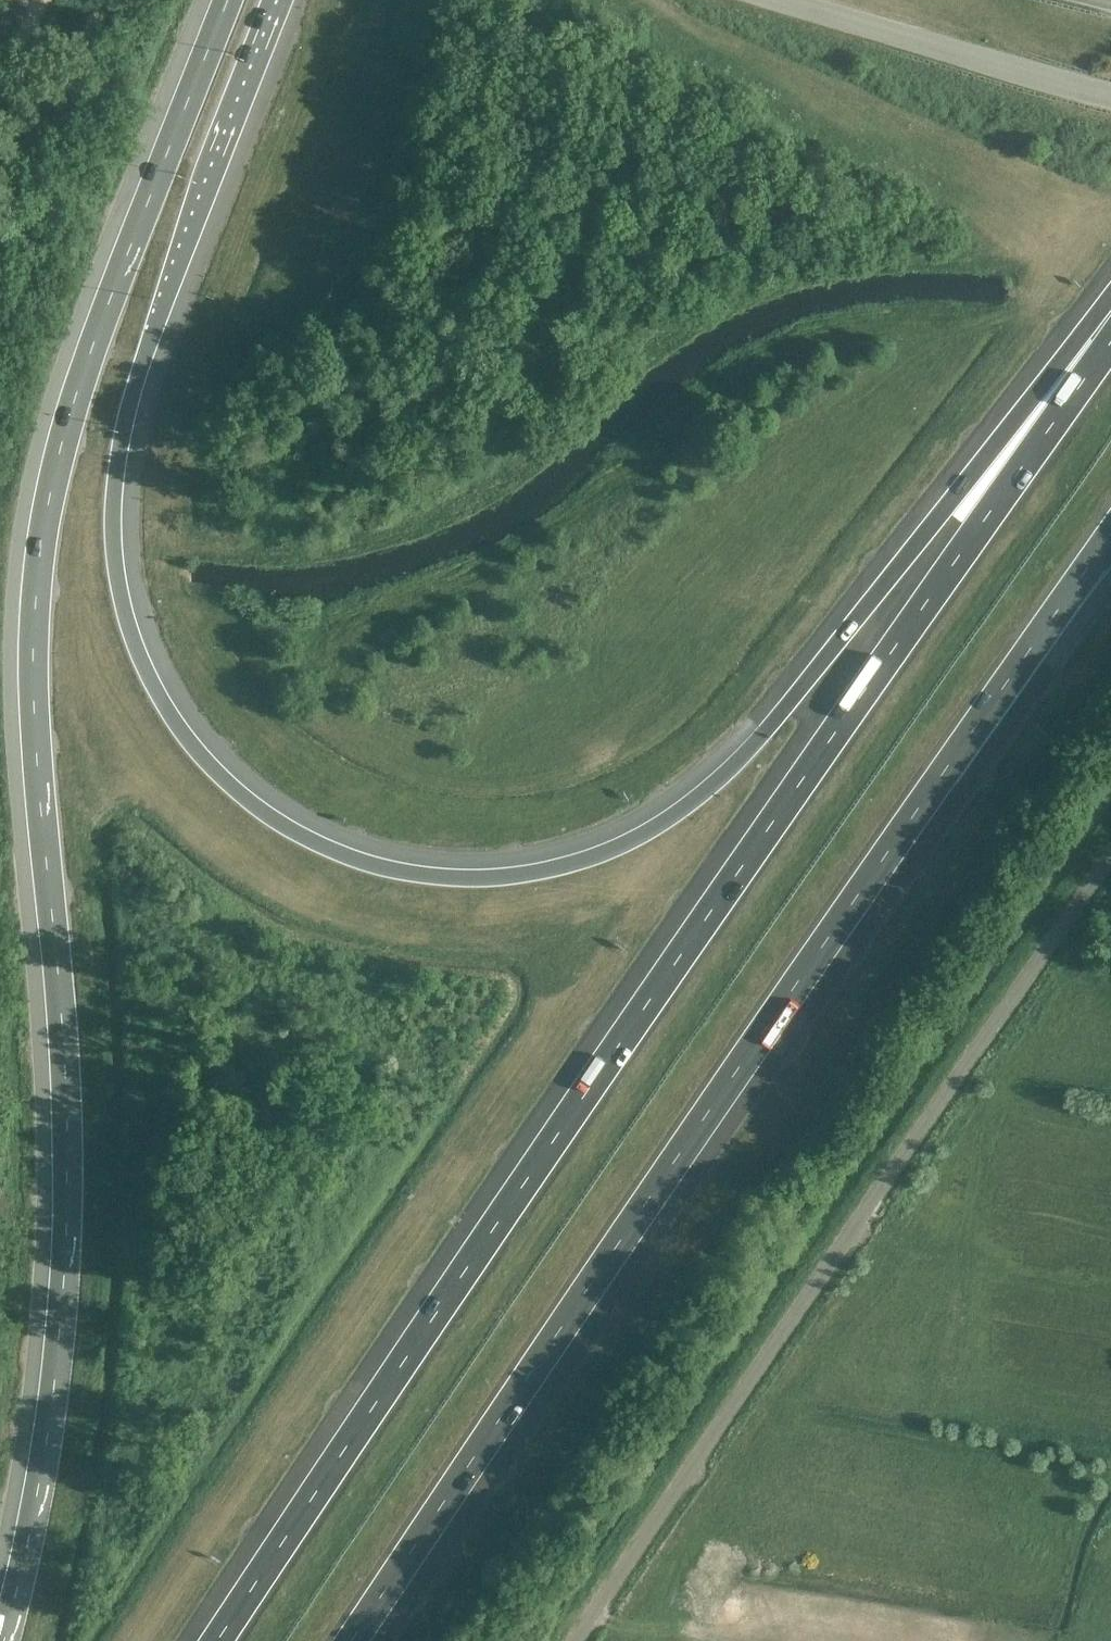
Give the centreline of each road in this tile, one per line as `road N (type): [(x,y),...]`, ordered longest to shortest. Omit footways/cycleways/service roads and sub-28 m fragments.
road 1 (motorway): [(1110,326),(923,533),(775,719),(672,818),(571,862),(498,875),(447,878),(342,852),(242,793),(173,719),(122,604),(114,551),(120,443),(132,391),(283,0)]
road 2 (motorway): [(226,0),(73,403),(37,582),(38,784),(72,1174),(45,1461),(6,1640)]
road 3 (motorway): [(1110,341),(410,1349),(220,1640)]
road 4 (motorway): [(355,1640),(502,1413),(1110,534)]
road 5 (unclassified): [(577,1640),(1110,856)]
road 6 (tertiary): [(792,0),(1110,93)]

